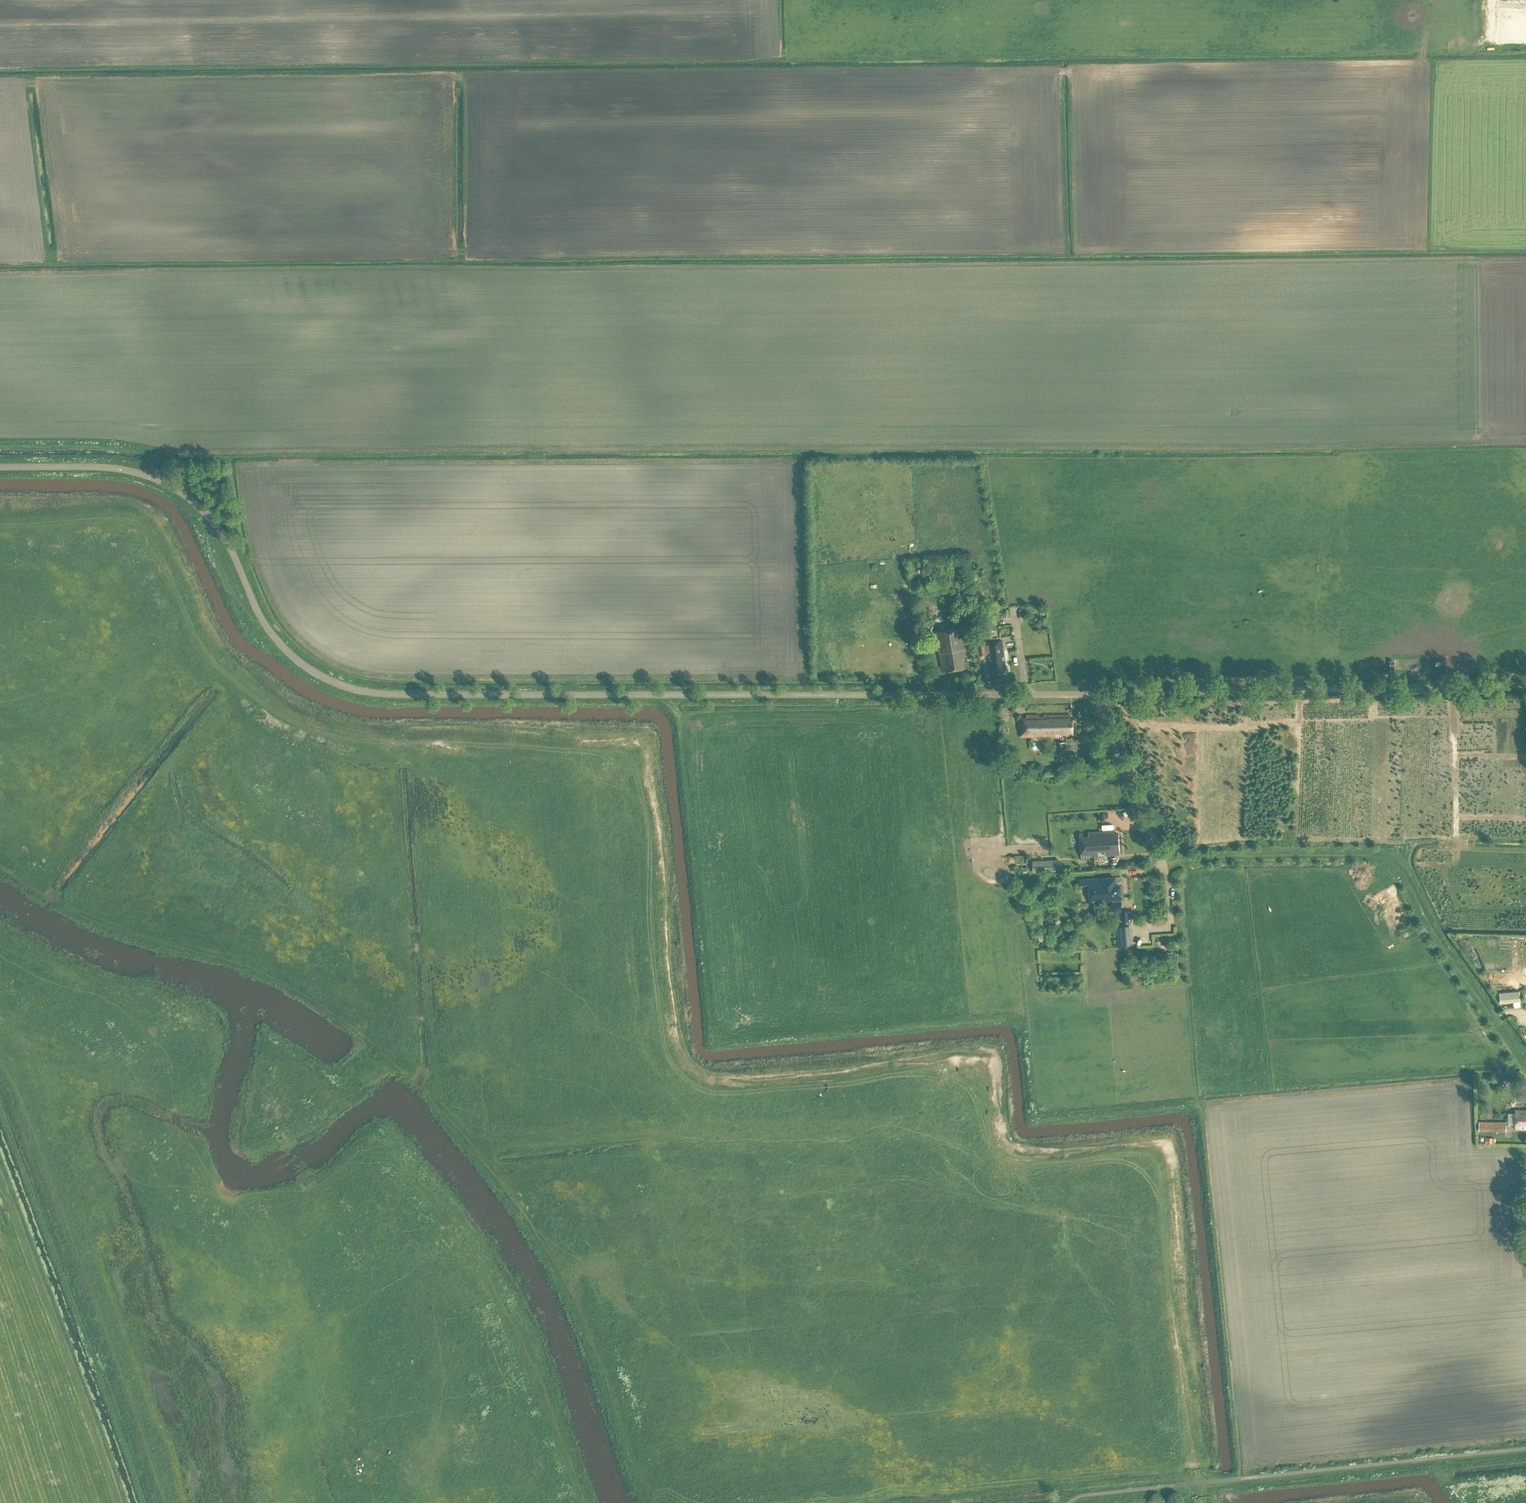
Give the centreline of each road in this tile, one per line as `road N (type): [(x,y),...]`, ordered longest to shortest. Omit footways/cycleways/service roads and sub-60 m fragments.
road 1 (unclassified): [(1099,693),(384,693),(337,684),(281,645),(220,530),(174,489),(104,466),(0,467)]
road 2 (track): [(1525,1068),(1437,941),(1396,856),(1163,862)]
road 3 (unclassified): [(1525,684),(1099,693)]
road 4 (unclassified): [(1099,693),(1163,862)]

